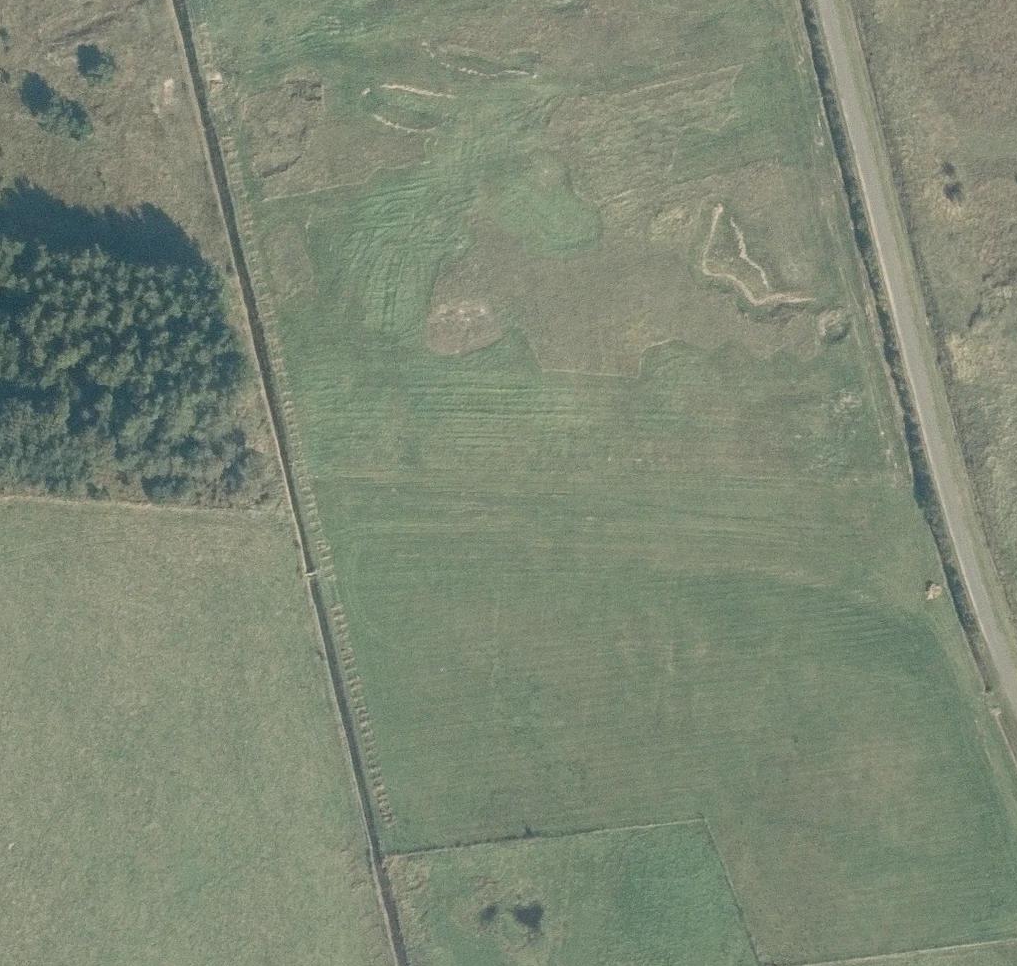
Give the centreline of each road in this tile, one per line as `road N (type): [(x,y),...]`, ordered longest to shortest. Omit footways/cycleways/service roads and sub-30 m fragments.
road 1 (unclassified): [(1016,689),(939,450),(829,0)]

